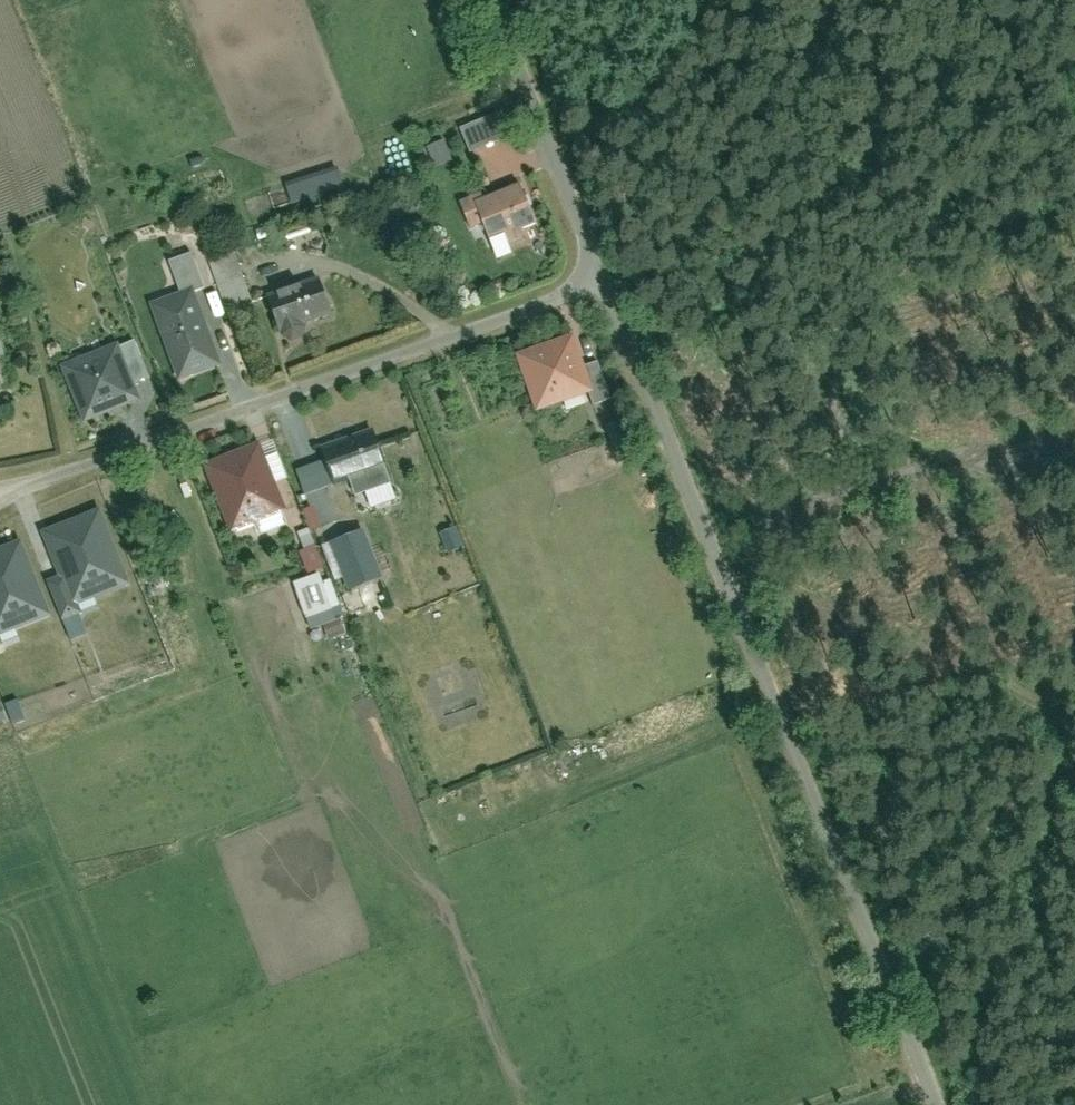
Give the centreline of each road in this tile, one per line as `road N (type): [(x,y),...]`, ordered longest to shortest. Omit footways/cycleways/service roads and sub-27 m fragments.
road 1 (residential): [(605,275),(53,480)]
road 2 (unclassified): [(720,564),(938,1104)]
road 3 (track): [(706,528),(1074,693)]
road 4 (track): [(706,528),(1074,425)]
road 5 (residential): [(605,275),(720,564)]
road 6 (residential): [(495,0),(605,275)]

